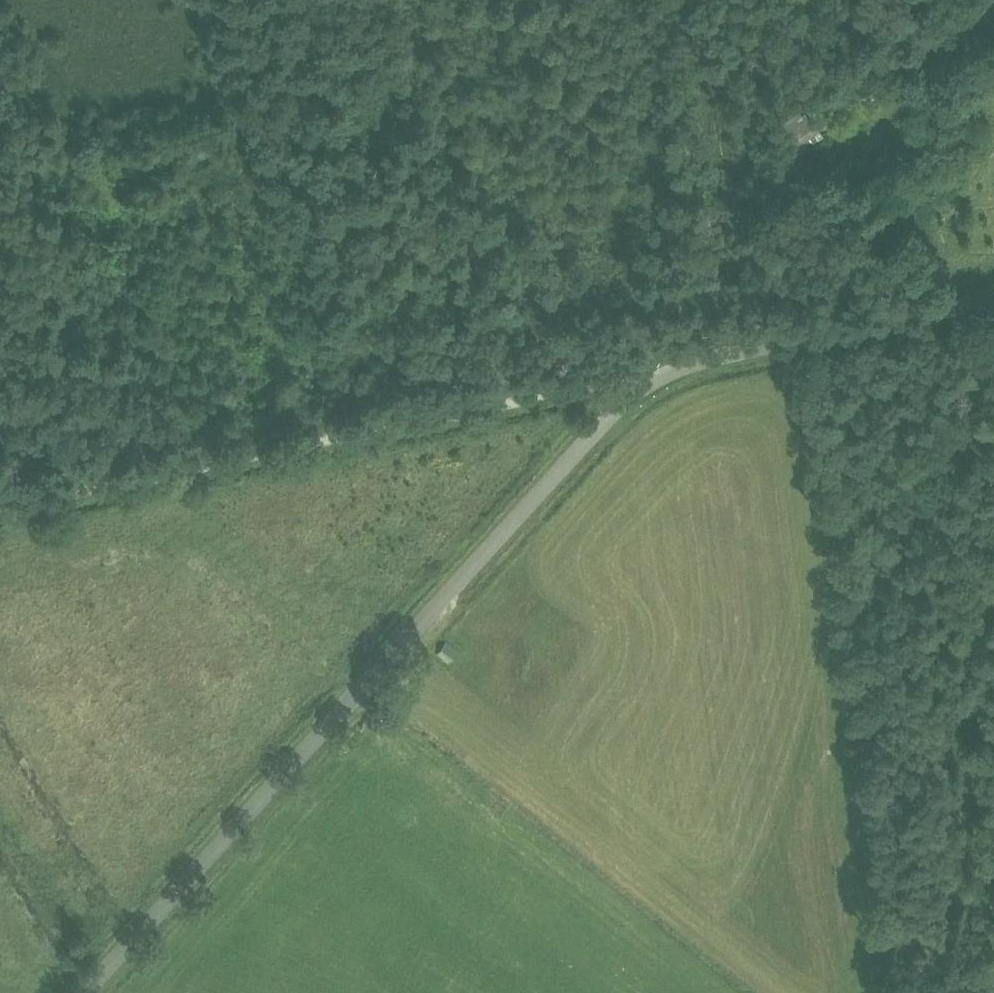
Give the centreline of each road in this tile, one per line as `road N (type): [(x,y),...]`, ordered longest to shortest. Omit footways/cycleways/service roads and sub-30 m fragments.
road 1 (unclassified): [(87,992),(635,392),(688,368),(993,303)]
road 2 (track): [(658,379),(0,504)]

